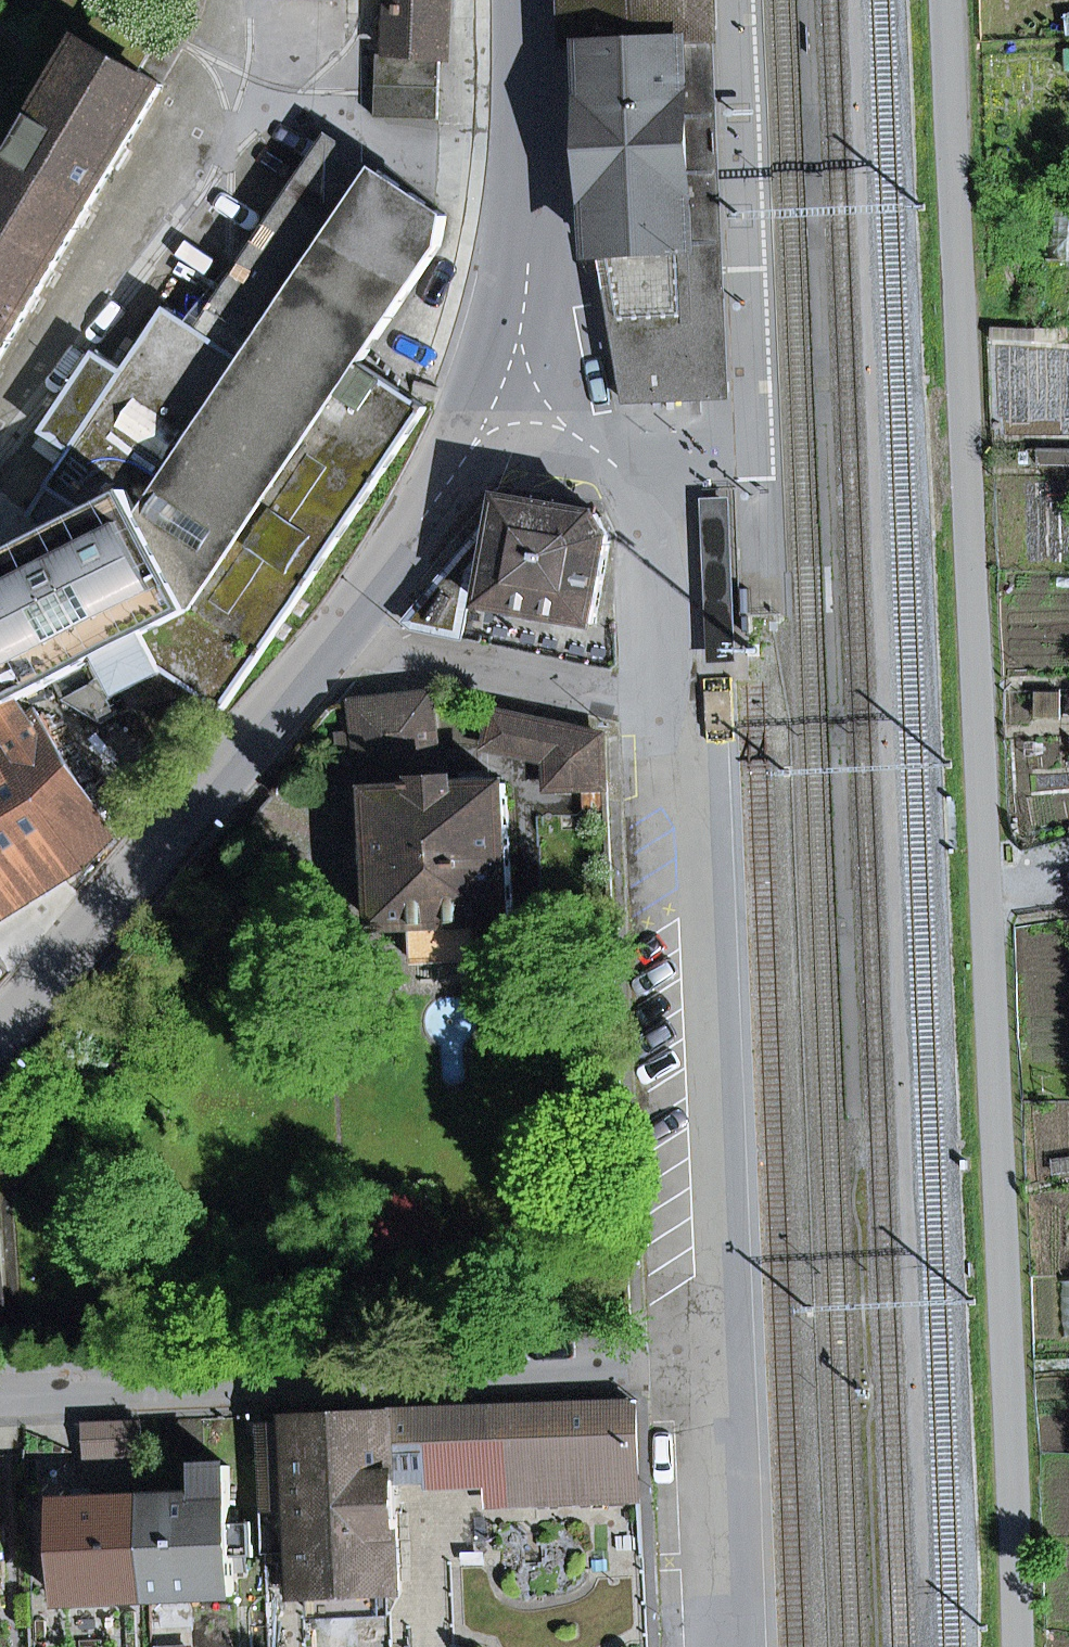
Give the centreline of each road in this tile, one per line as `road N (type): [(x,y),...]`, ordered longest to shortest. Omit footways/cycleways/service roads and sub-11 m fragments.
road 1 (residential): [(0,1390),(717,1367)]
road 2 (residential): [(717,1367),(695,717)]
road 3 (residential): [(0,1042),(337,635)]
road 4 (residential): [(695,717),(638,483),(486,396)]
road 5 (unclassified): [(486,396),(519,281),(535,167),(537,0)]
road 6 (residential): [(337,635),(695,717)]
road 7 (residential): [(337,635),(425,513),(486,396)]
road 8 (residential): [(726,1646),(717,1367)]

